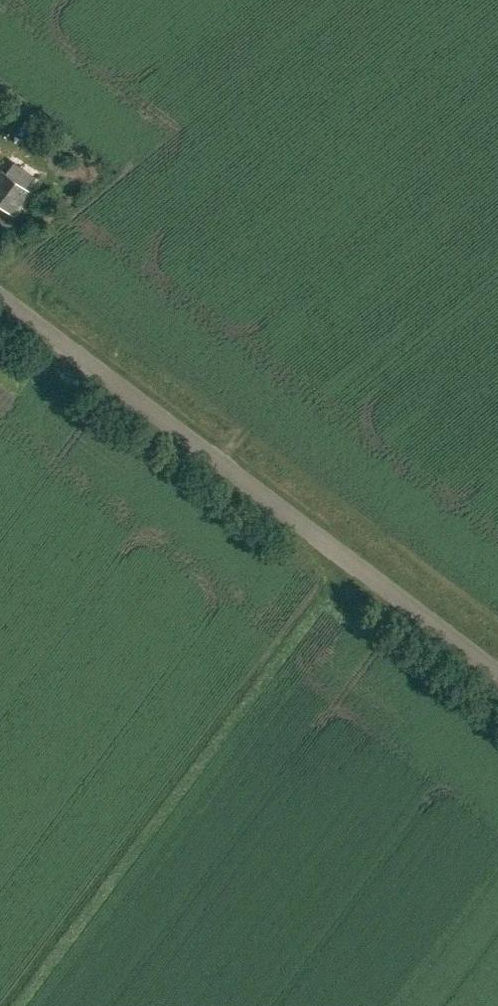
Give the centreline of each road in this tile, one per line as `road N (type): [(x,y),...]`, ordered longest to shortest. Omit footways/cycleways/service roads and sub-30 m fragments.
road 1 (unclassified): [(497,674),(0,297)]

